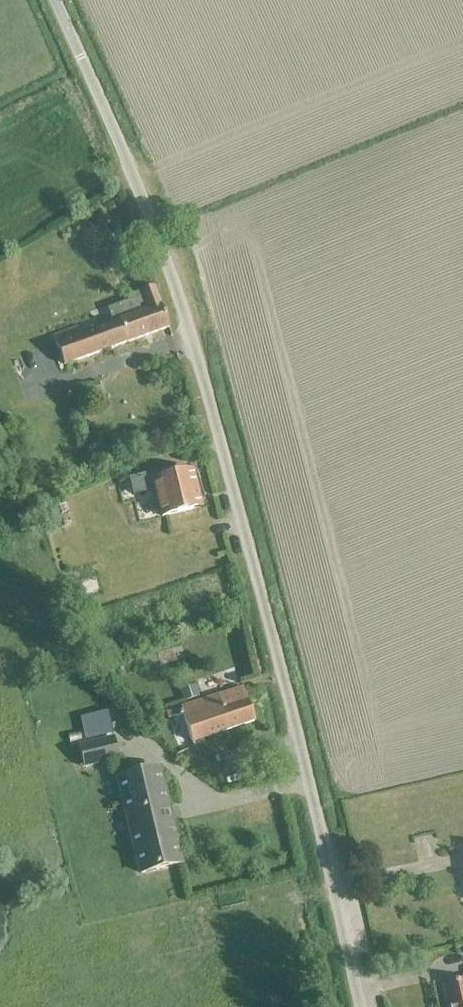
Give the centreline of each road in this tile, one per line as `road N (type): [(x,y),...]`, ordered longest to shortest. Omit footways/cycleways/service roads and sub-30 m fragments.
road 1 (unclassified): [(361,1006),(219,428),(159,235),(55,0)]

